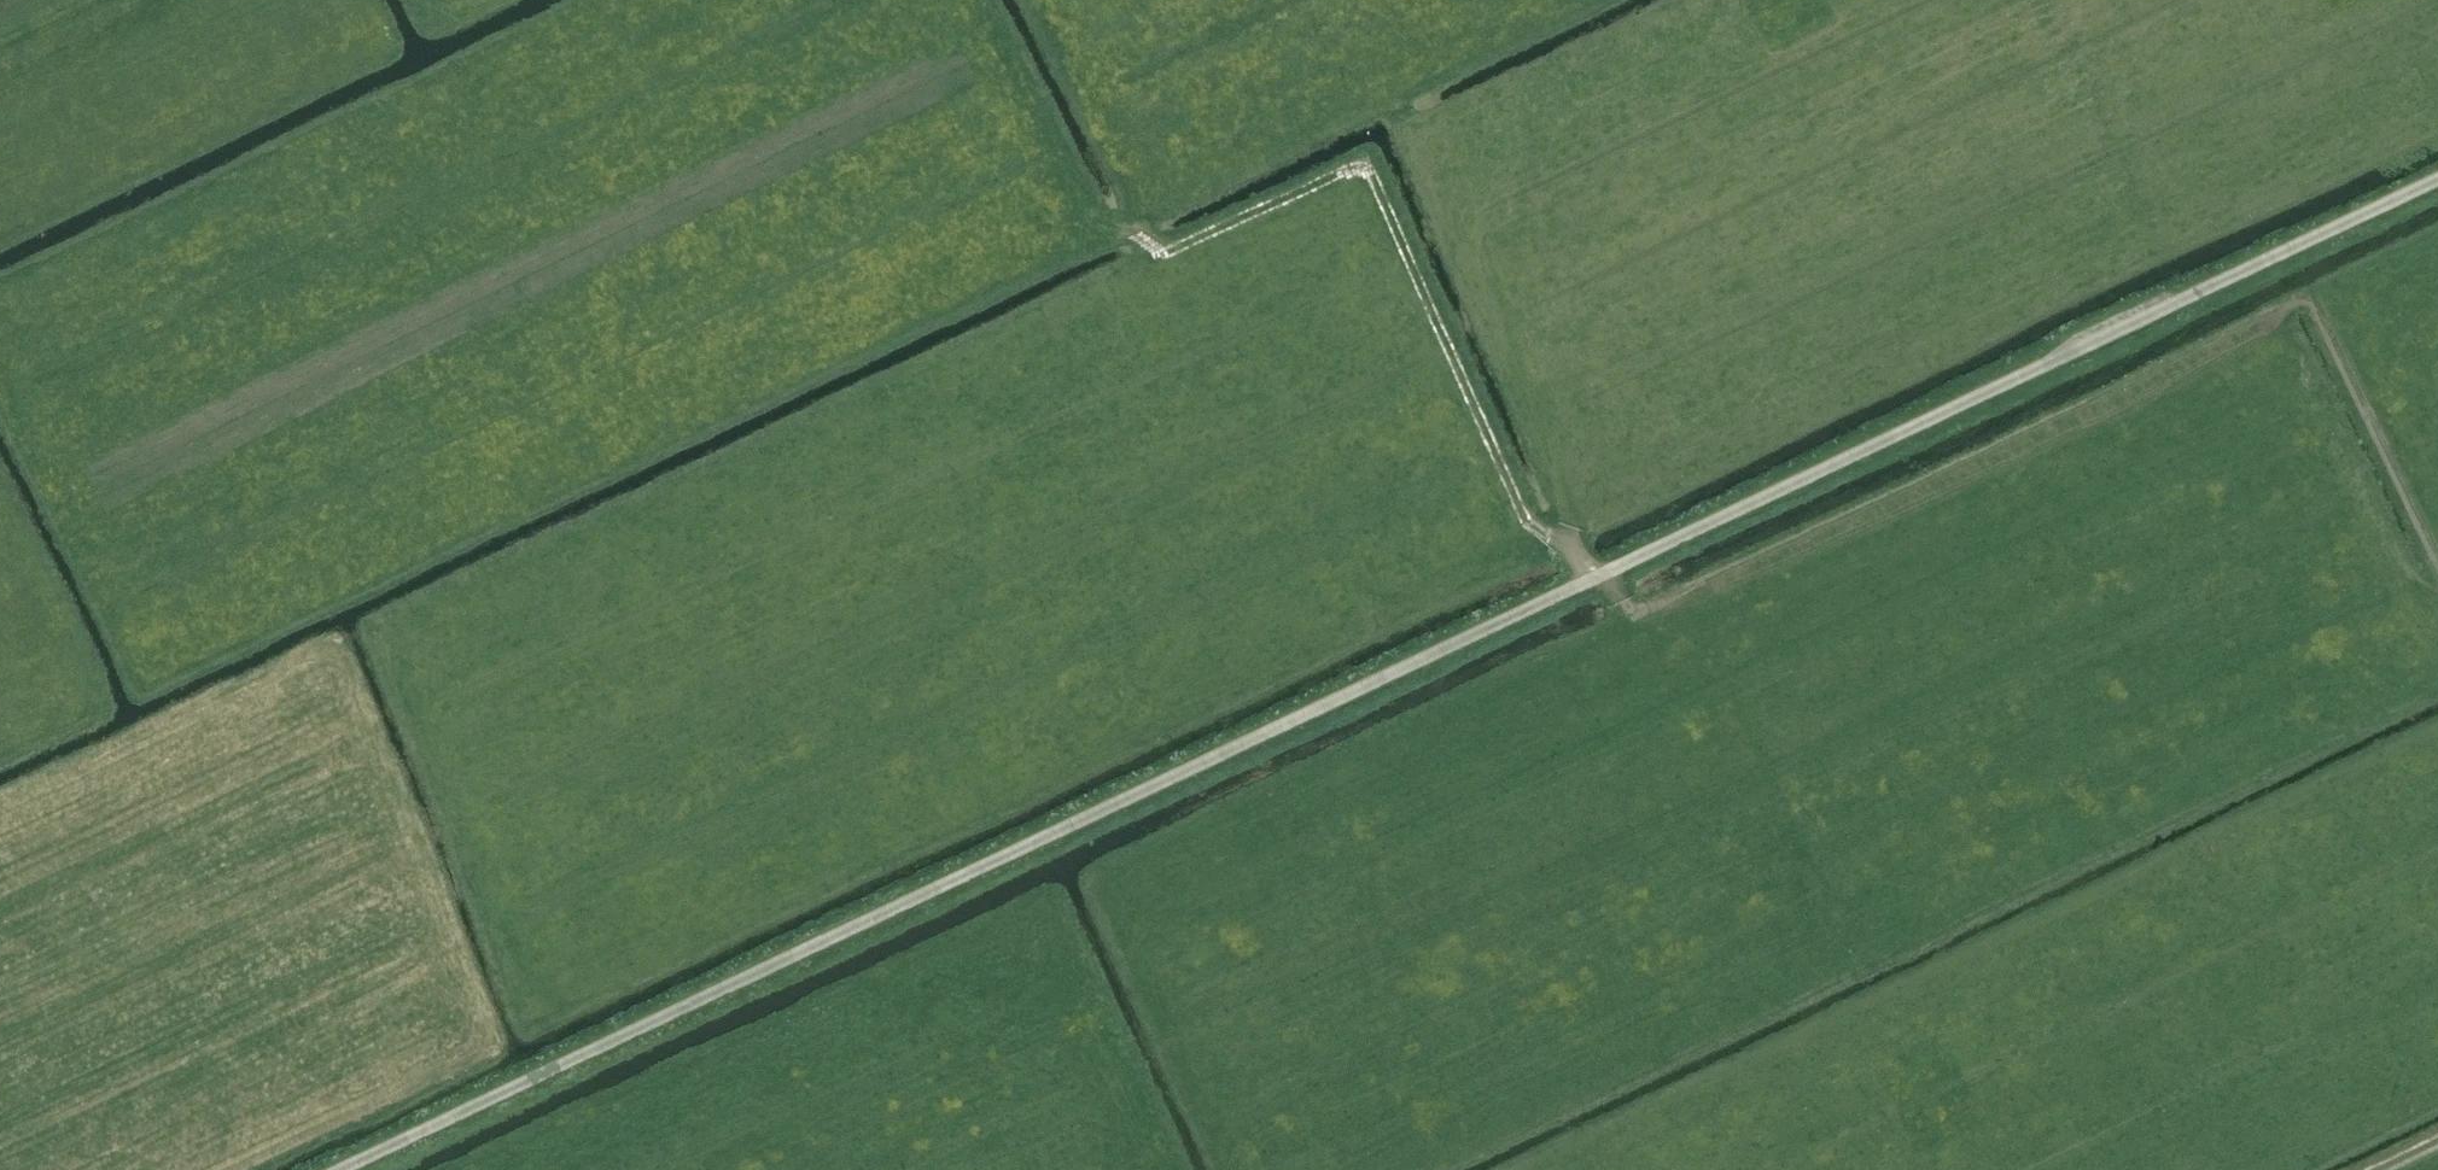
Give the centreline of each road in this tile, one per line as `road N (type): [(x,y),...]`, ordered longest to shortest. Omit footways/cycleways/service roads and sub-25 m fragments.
road 1 (unclassified): [(347,1169),(2437,181)]

